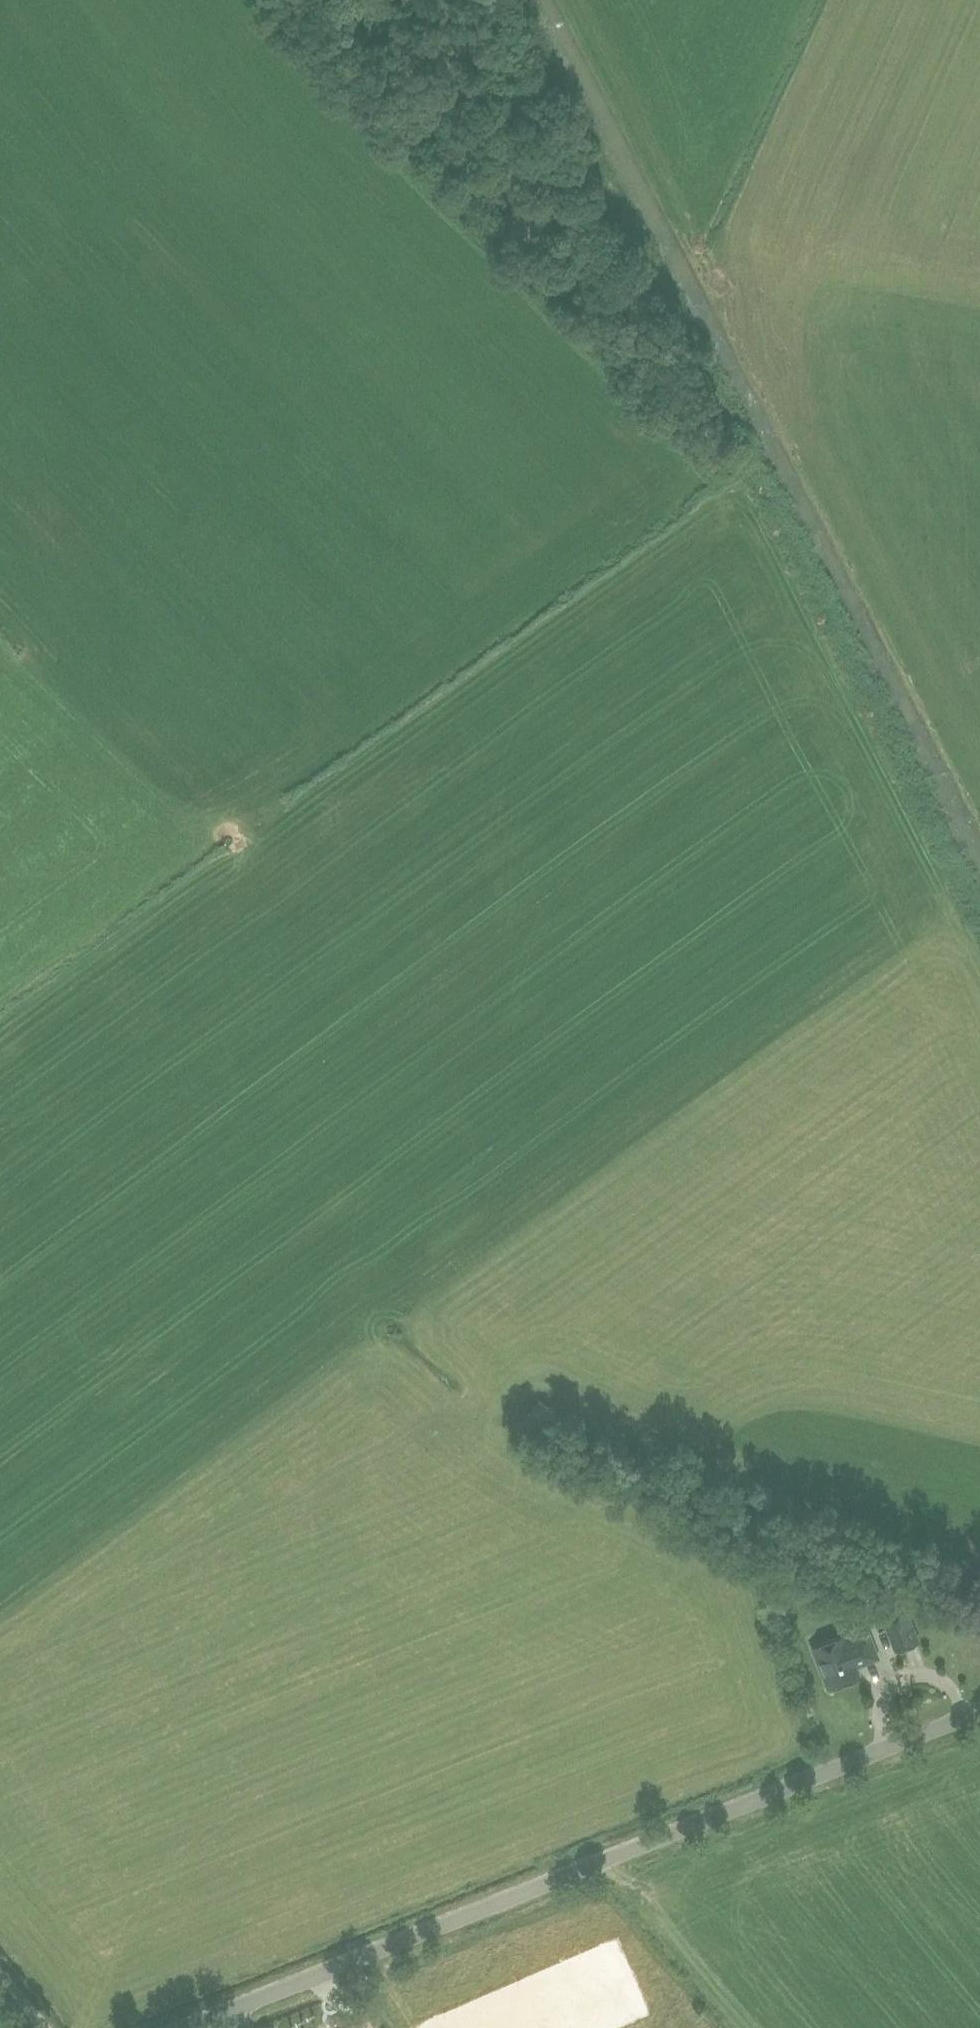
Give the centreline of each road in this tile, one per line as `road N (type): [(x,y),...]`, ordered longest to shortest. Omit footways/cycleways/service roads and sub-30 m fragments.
road 1 (unclassified): [(186,2027),(979,1712)]

